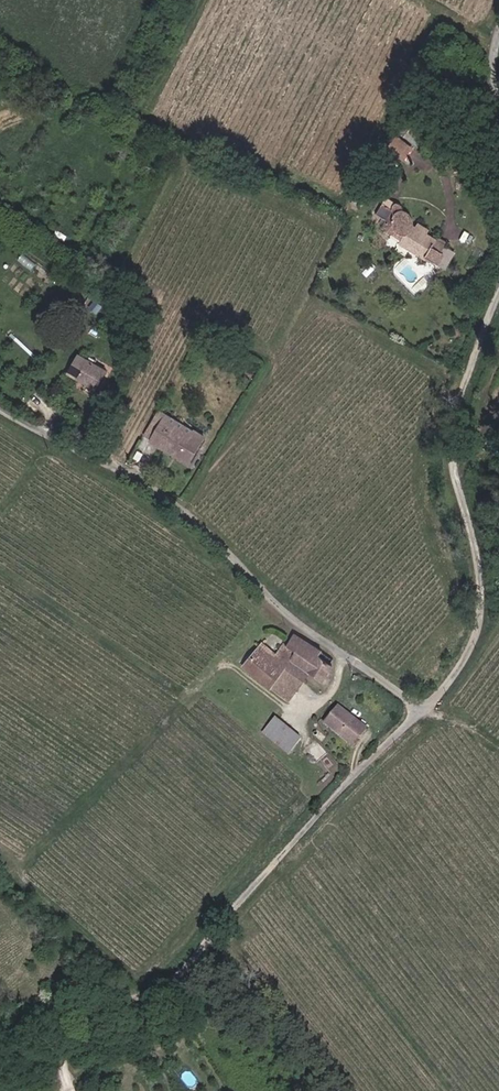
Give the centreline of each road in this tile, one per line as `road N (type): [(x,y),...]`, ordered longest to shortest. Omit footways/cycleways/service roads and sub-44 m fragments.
road 1 (unclassified): [(425,707),(310,633),(154,485),(0,405)]
road 2 (unclassified): [(425,707),(178,975),(64,1027)]
road 3 (unclassified): [(498,302),(452,454),(484,598),(482,626),(437,701),(425,707)]

